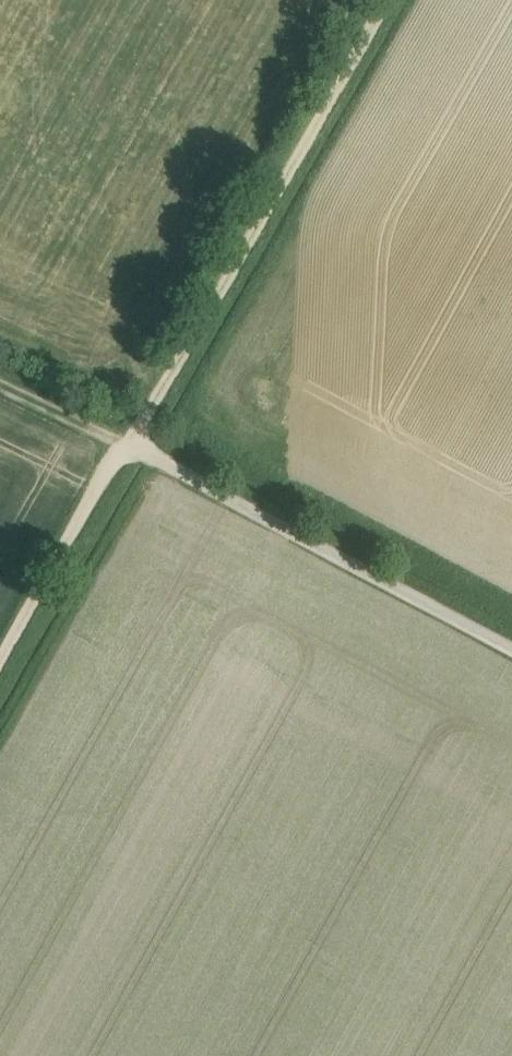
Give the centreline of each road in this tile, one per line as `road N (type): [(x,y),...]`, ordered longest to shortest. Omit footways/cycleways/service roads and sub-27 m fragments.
road 1 (track): [(386,0),(0,676)]
road 2 (track): [(511,646),(0,377)]

